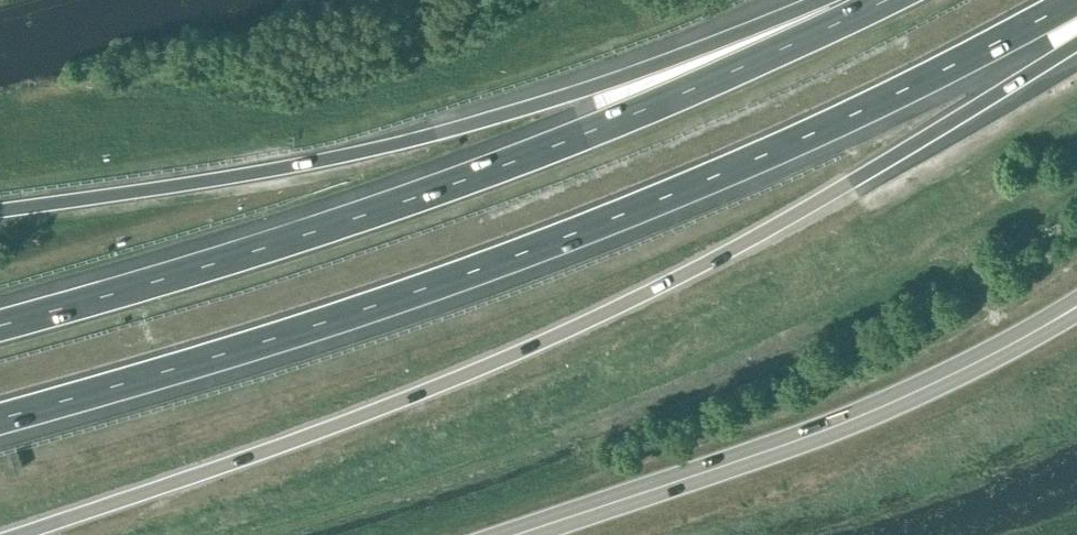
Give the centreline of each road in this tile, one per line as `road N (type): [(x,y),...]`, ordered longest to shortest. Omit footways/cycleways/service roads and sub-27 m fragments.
road 1 (motorway): [(19,534),(347,421),(583,323),(789,217),(1076,43)]
road 2 (motorway): [(0,422),(216,361),(600,227),(805,142),(1076,3)]
road 3 (motorway): [(886,0),(505,164),(195,271),(0,324)]
road 4 (motorway): [(844,0),(454,130),(346,155),(0,209)]
road 5 (secondary): [(514,534),(850,420),(1076,306)]

